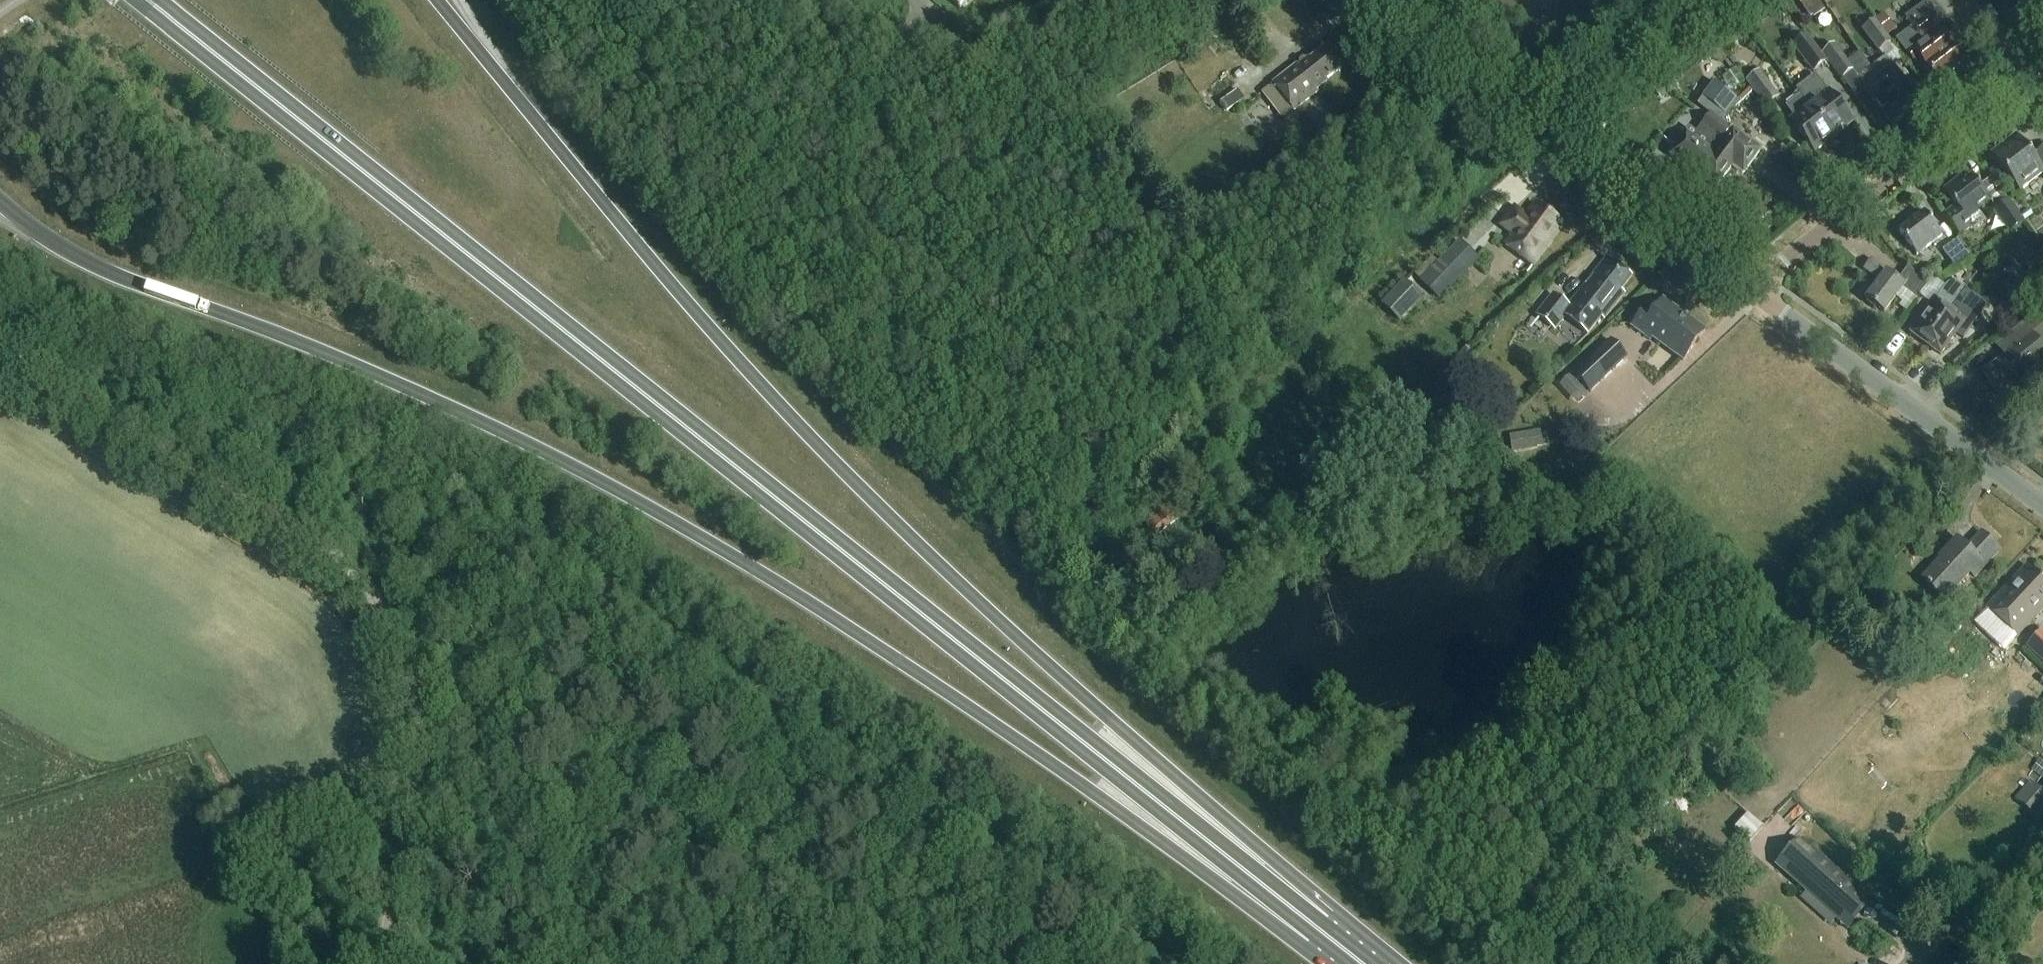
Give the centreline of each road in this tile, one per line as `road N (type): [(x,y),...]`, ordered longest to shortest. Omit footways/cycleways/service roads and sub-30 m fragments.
road 1 (trunk): [(0,204),(59,248),(440,402),(695,533),(1091,792),(1318,928)]
road 2 (trunk): [(1318,928),(145,0)]
road 3 (trunk): [(1318,928),(1113,723),(817,446),(670,283),(437,0)]
road 4 (track): [(1121,932),(554,553),(514,539),(469,538),(349,570)]
road 5 (unclassified): [(1751,289),(1357,0)]
road 6 (track): [(349,570),(0,340)]
road 7 (track): [(349,570),(384,614),(412,693),(418,778),(382,963)]
road 8 (unclassified): [(2042,505),(1751,289)]
road 9 (residential): [(1751,289),(2019,77)]
road 10 (track): [(407,824),(256,890)]
road 11 (track): [(382,960),(289,878)]

